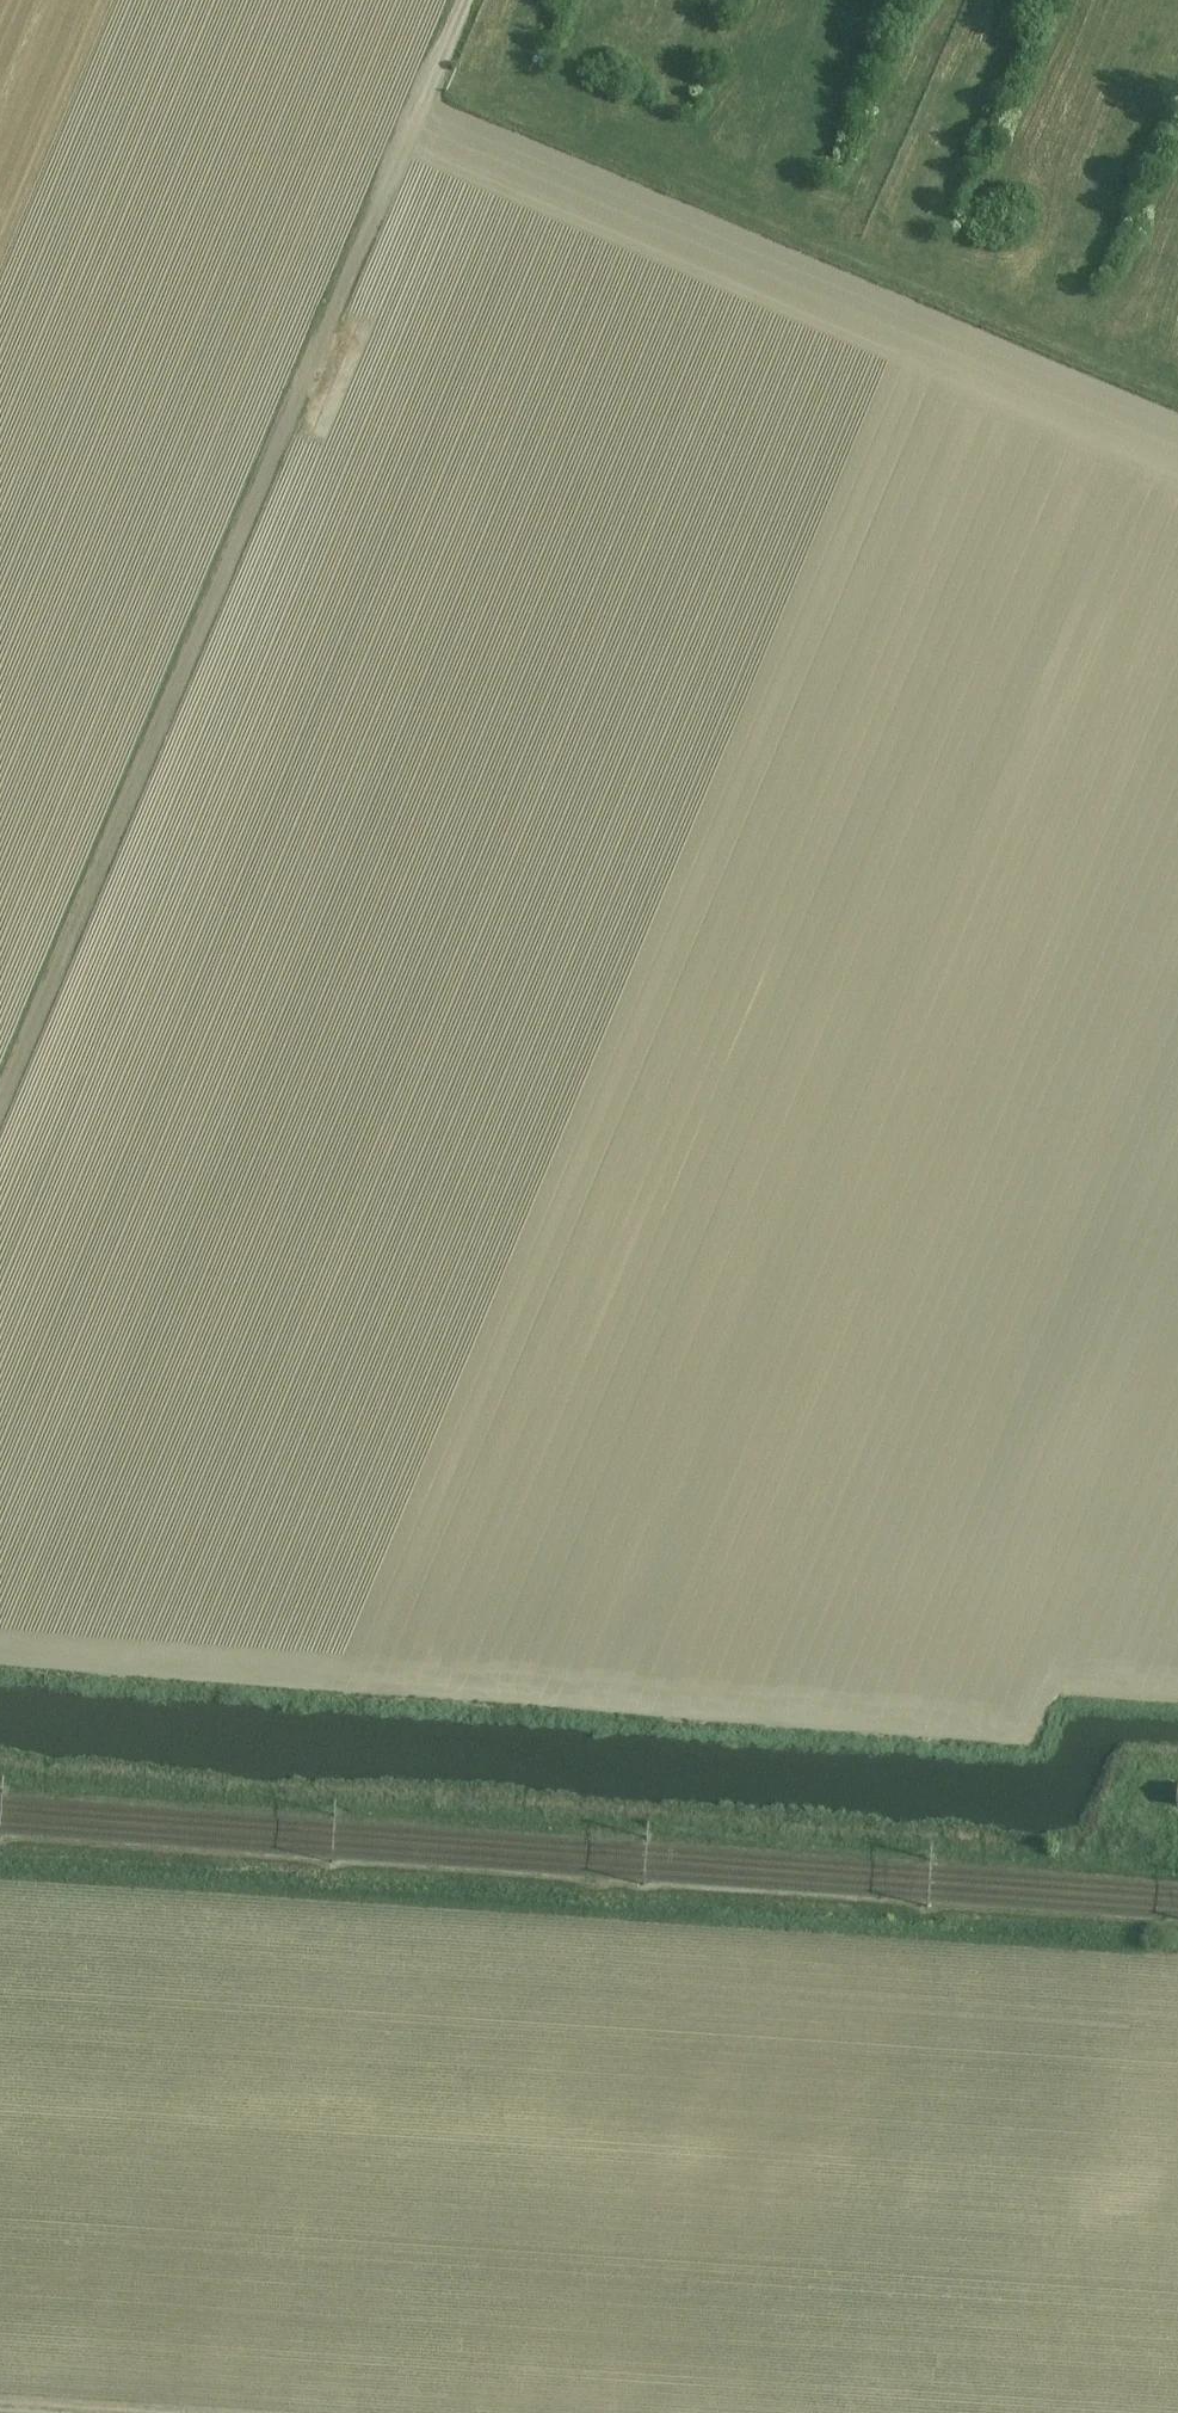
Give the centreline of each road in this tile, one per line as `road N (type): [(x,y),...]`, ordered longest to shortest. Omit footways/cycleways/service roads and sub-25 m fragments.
road 1 (track): [(0,1108),(463,0)]

